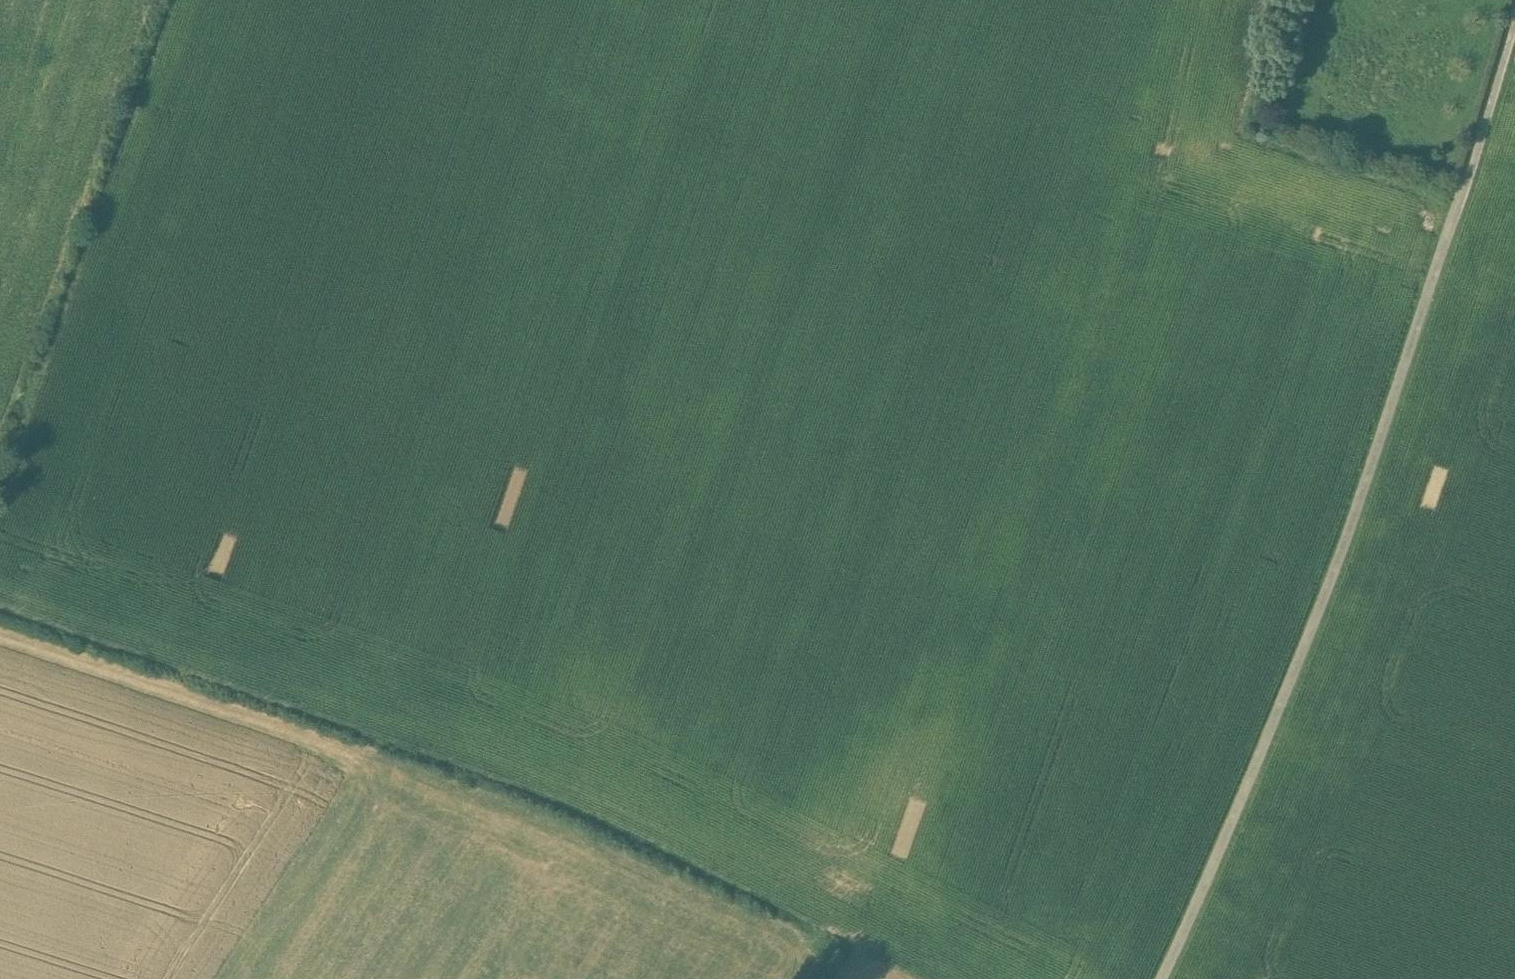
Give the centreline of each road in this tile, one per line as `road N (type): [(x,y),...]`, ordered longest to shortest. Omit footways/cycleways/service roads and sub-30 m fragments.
road 1 (track): [(1165,978),(1364,496),(1514,26)]

